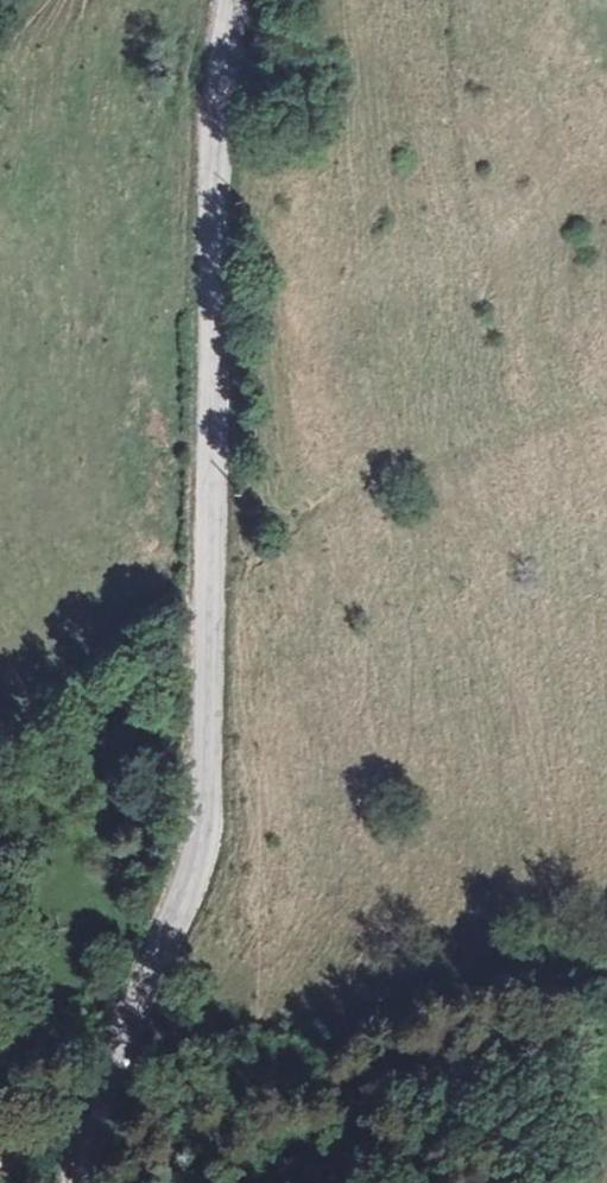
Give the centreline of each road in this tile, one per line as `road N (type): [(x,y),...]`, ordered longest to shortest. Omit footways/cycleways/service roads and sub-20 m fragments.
road 1 (tertiary): [(78,1182),(118,1041),(201,849),(207,804),(213,124),(231,0)]

